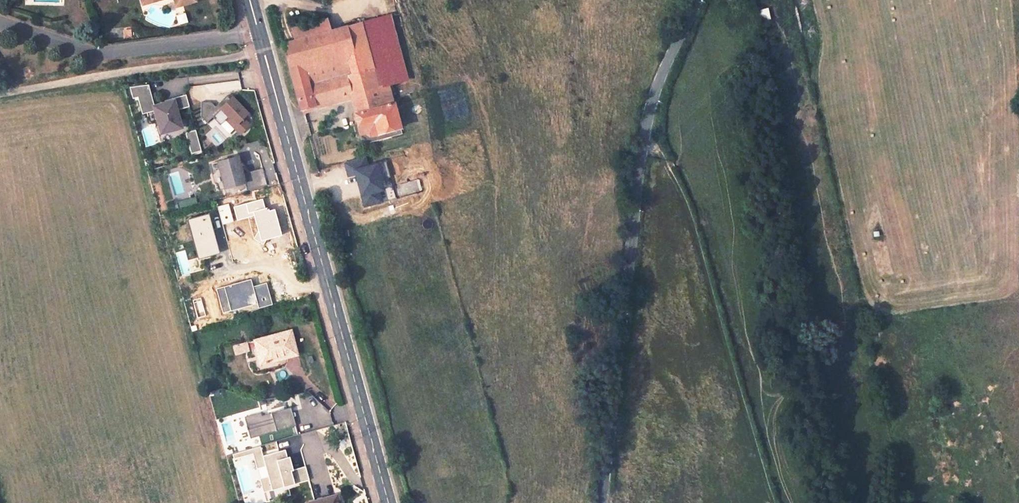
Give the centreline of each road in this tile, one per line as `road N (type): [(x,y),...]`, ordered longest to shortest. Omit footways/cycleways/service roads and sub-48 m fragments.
road 1 (residential): [(698,0),(646,131),(601,502)]
road 2 (secondary): [(388,502),(265,55)]
road 3 (residential): [(0,96),(265,55)]
road 4 (residential): [(0,22),(82,53),(260,31)]

